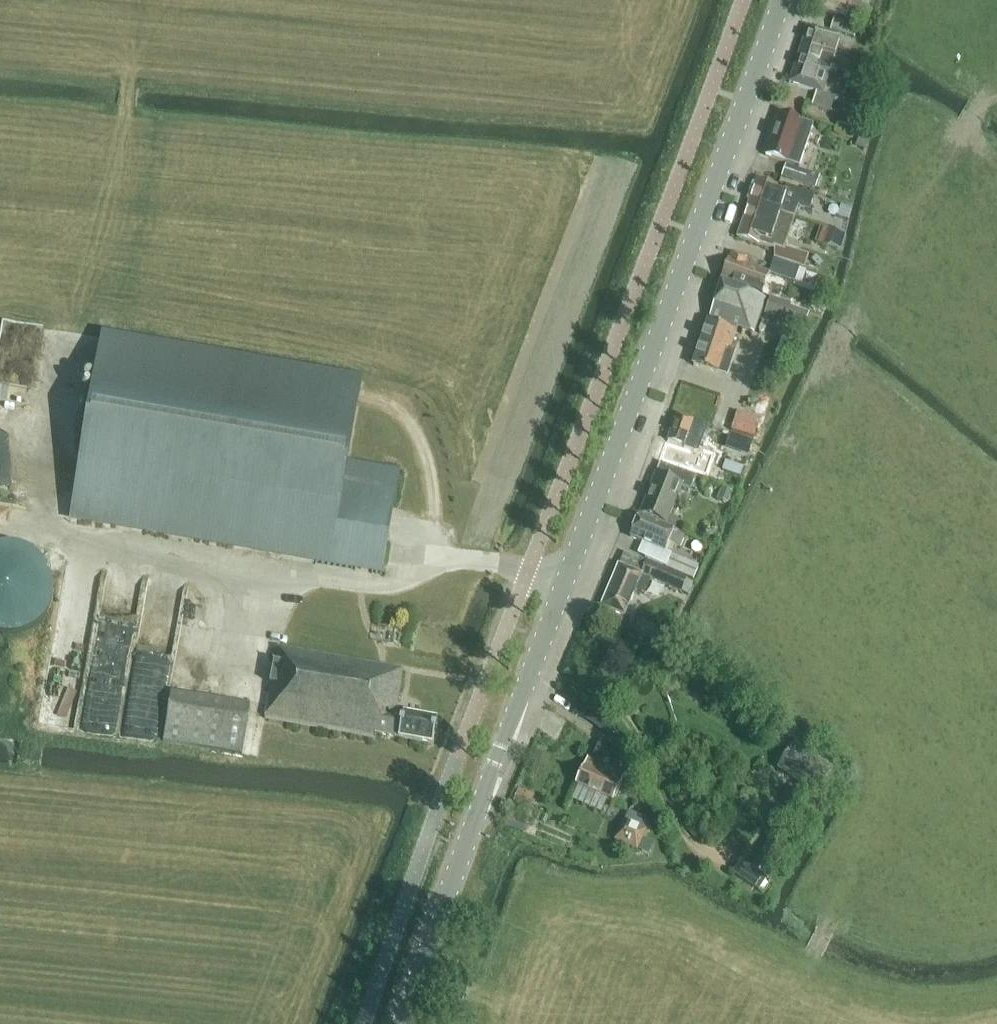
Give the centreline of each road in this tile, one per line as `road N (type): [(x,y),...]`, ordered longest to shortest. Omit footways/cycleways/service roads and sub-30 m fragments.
road 1 (secondary): [(402,1023),(783,0)]
road 2 (track): [(365,396),(401,412),(419,440),(433,485),(436,555)]
road 3 (track): [(0,436),(57,458),(58,531)]

